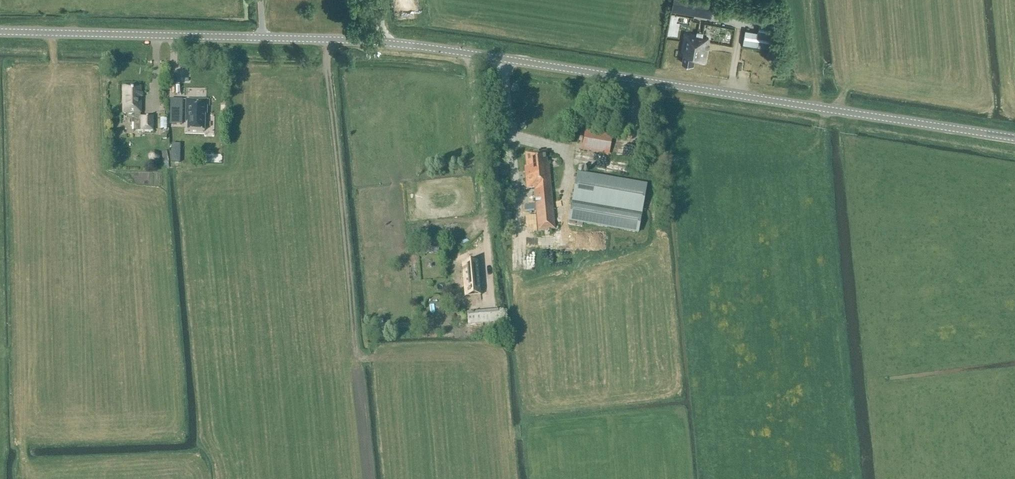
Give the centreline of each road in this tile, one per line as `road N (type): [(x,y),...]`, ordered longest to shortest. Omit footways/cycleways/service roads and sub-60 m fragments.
road 1 (tertiary): [(0,32),(393,44),(1014,139)]

